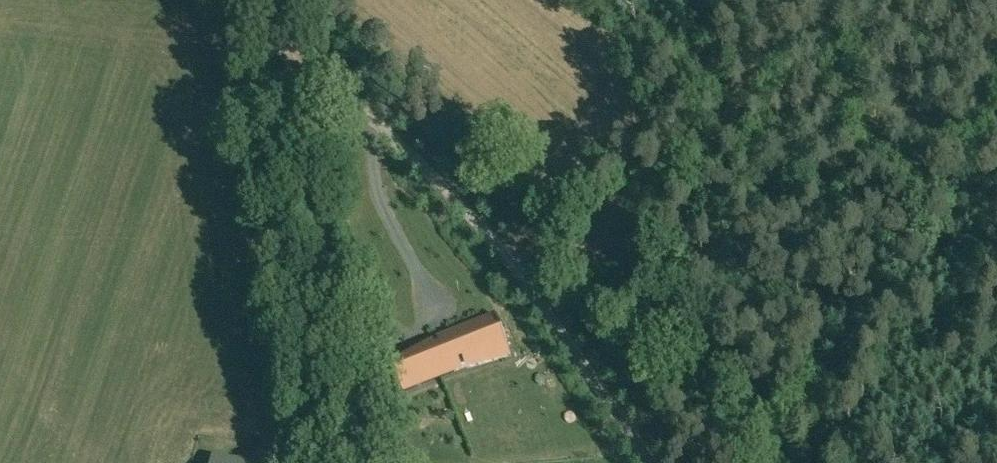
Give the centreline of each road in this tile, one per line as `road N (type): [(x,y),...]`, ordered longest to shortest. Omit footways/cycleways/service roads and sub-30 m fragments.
road 1 (unclassified): [(276,32),(534,283),(654,462)]
road 2 (track): [(534,283),(996,229)]
road 3 (unclassified): [(362,462),(276,32)]

